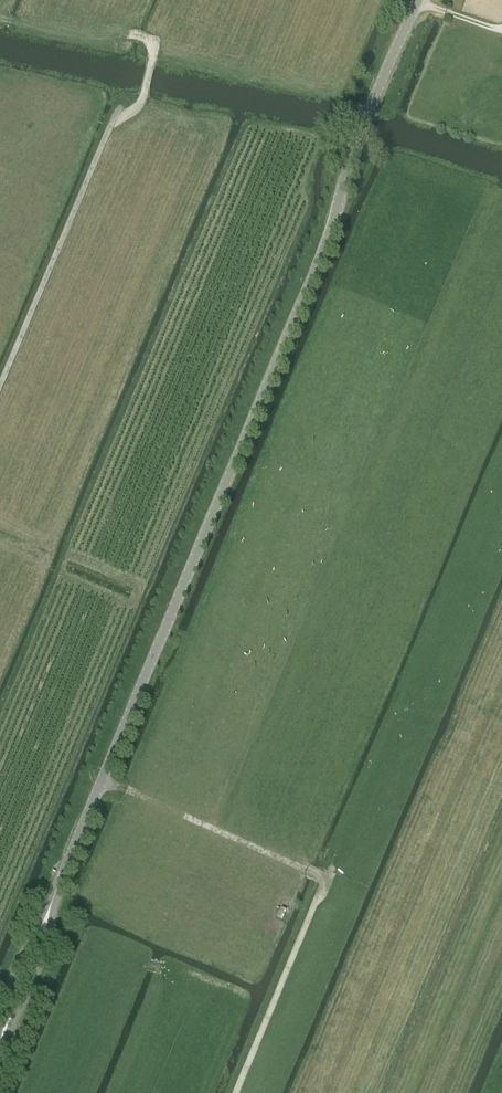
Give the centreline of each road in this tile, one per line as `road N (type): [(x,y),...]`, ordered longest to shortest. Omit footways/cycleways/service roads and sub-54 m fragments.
road 1 (tertiary): [(0,1041),(329,245),(356,145),(418,0)]
road 2 (track): [(0,389),(113,134),(142,109),(153,58),(133,39)]
road 3 (track): [(238,1092),(325,881),(186,817)]

